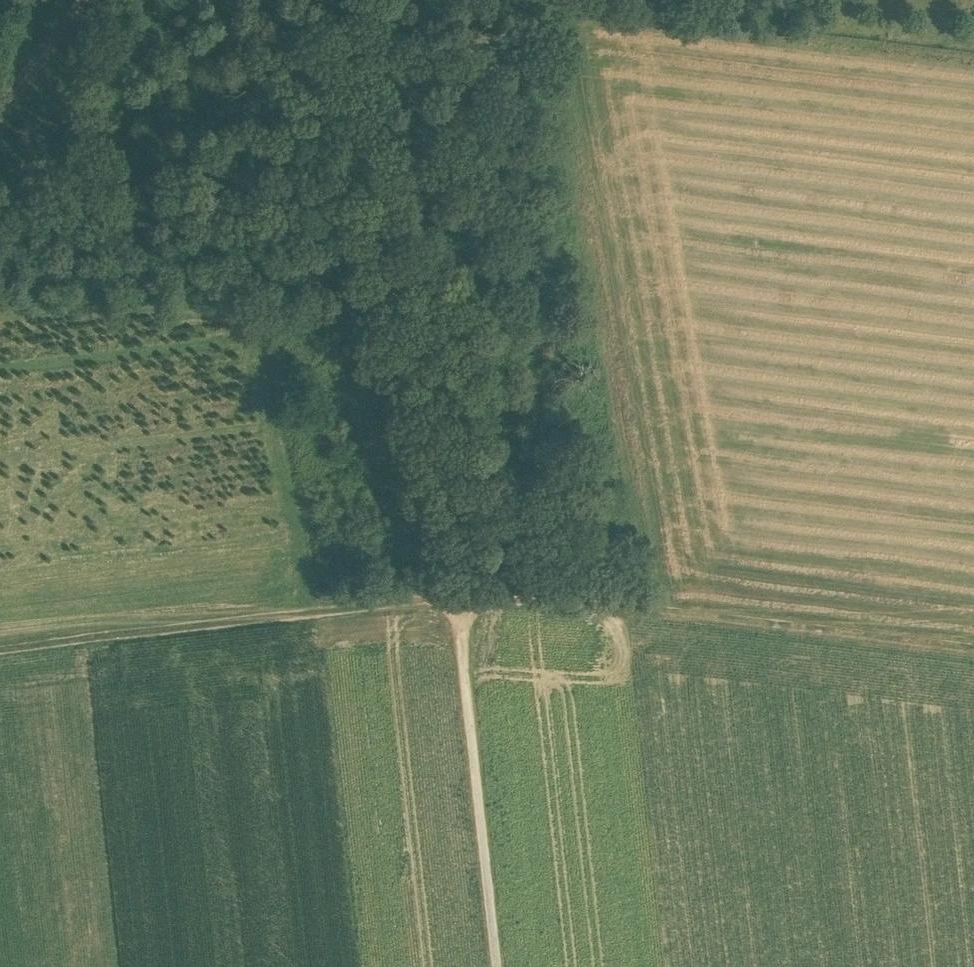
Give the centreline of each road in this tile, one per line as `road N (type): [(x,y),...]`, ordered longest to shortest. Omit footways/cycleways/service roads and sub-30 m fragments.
road 1 (track): [(468,598),(532,595),(973,650)]
road 2 (track): [(0,650),(468,598)]
road 3 (track): [(509,966),(468,598)]

